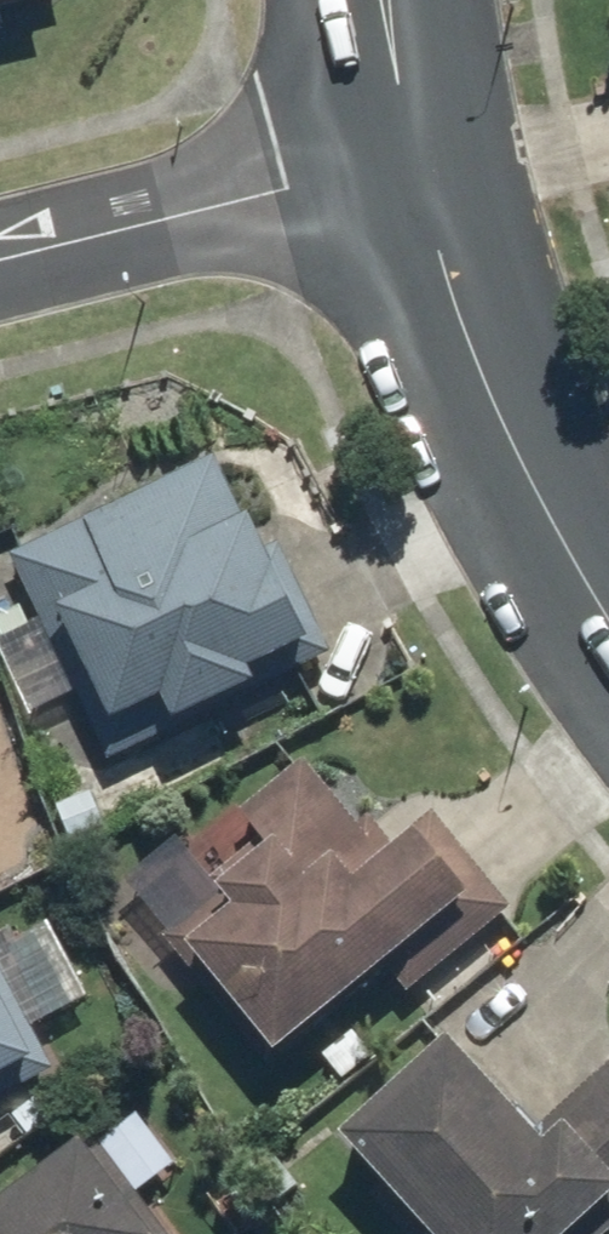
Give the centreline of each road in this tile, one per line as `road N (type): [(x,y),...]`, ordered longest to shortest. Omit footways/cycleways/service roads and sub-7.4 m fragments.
road 1 (tertiary): [(423,151),(501,411),(608,566)]
road 2 (residential): [(0,257),(423,151)]
road 3 (tertiary): [(394,0),(423,151)]

